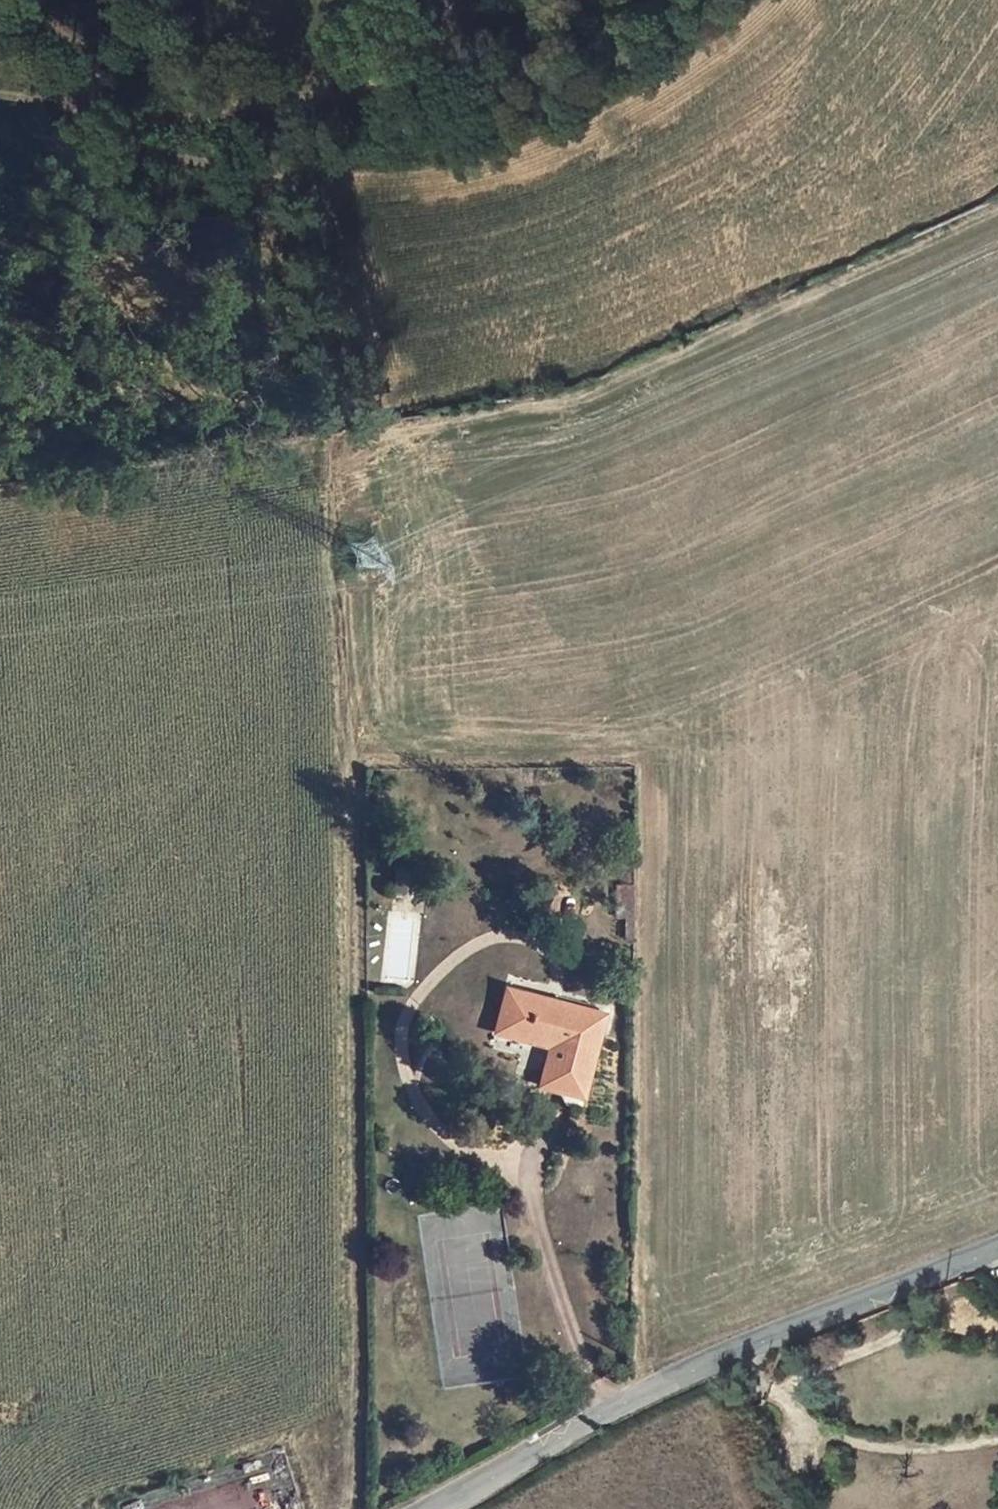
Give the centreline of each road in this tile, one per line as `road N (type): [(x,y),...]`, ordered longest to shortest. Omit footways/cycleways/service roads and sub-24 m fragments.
road 1 (track): [(322,432),(360,1311),(352,1508)]
road 2 (tertiary): [(423,1508),(728,1349),(997,1249)]
road 3 (track): [(457,0),(435,49),(327,93),(182,105),(0,93)]
road 4 (track): [(13,0),(182,105)]
road 5 (track): [(298,247),(279,178),(182,105)]
road 6 (track): [(95,103),(0,200)]
road 7 (track): [(182,105),(124,0)]

